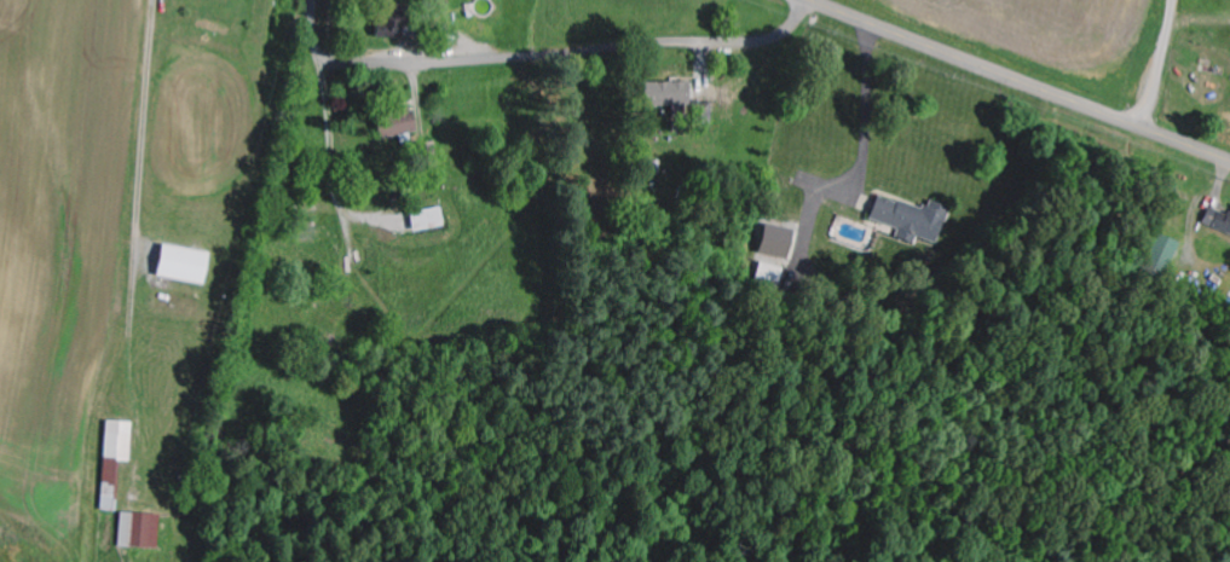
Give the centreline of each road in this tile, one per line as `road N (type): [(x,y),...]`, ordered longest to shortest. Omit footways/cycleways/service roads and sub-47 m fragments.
road 1 (residential): [(315,0),(322,54),(342,64),(757,41),(793,27),(808,0)]
road 2 (tertiary): [(1229,161),(808,0)]
road 3 (residential): [(316,39),(248,289)]

